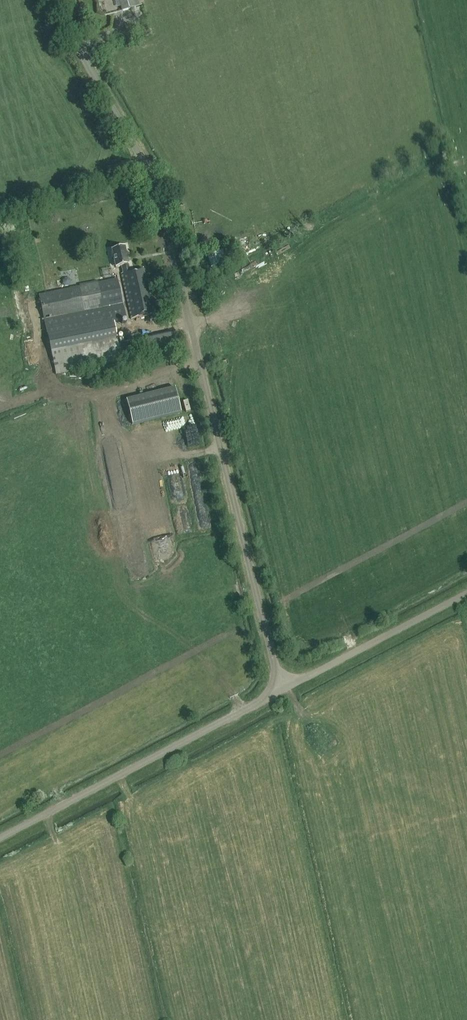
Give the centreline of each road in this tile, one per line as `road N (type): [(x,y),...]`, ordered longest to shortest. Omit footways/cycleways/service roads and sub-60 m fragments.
road 1 (unclassified): [(278,689),(156,192),(87,65),(64,0)]
road 2 (unclassified): [(0,836),(278,689)]
road 3 (unclassified): [(278,689),(466,593)]

